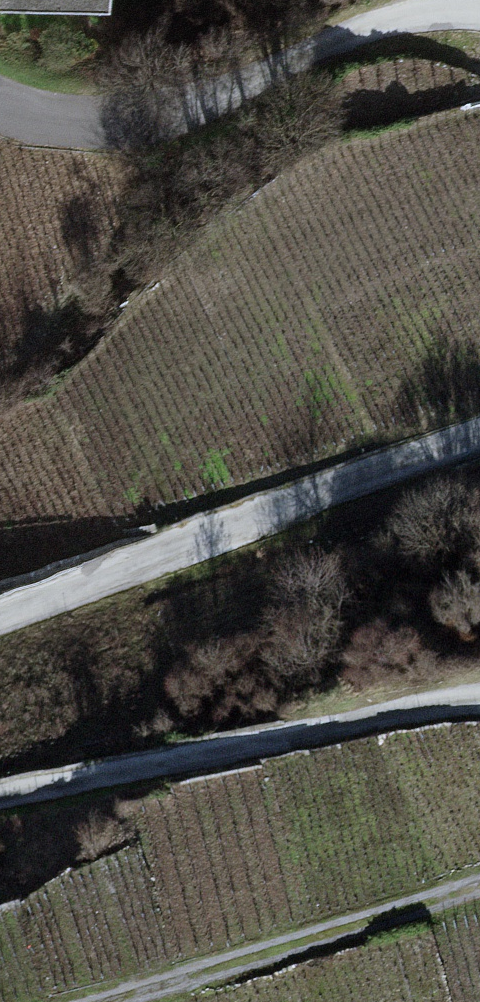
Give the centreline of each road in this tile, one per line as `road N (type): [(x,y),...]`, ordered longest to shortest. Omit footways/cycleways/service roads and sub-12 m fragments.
road 1 (unclassified): [(0,615),(479,428)]
road 2 (unclassified): [(479,11),(441,12),(82,135),(0,122)]
road 3 (unclassified): [(0,795),(479,706)]
road 4 (track): [(479,886),(96,1001)]

